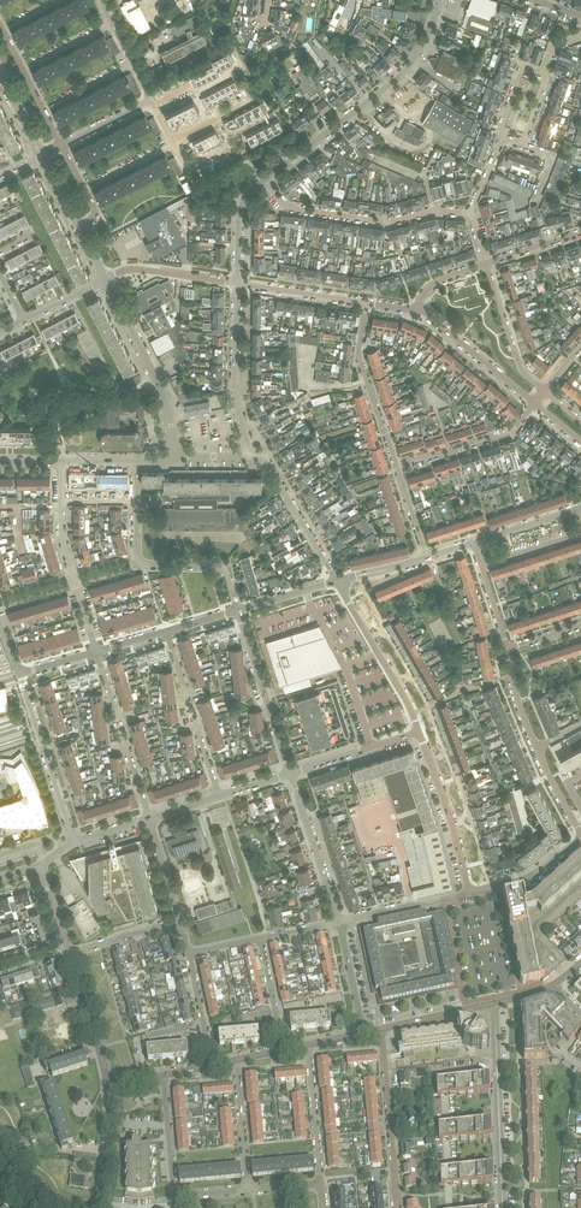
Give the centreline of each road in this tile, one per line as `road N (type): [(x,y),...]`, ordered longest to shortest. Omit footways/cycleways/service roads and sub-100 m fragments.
road 1 (unclassified): [(265,180),(409,68),(440,0)]
road 2 (residential): [(471,213),(387,222),(290,208),(265,180)]
road 3 (unclassified): [(503,1207),(493,1003)]
road 4 (tertiary): [(178,457),(163,391),(105,279)]
road 5 (tertiary): [(19,674),(76,842)]
road 6 (unclassified): [(249,457),(235,392),(237,284)]
road 7 (unclassified): [(290,773),(238,610)]
road 8 (residential): [(396,465),(359,360),(366,302)]
road 9 (unclassified): [(421,731),(339,583)]
road 10 (unclassified): [(469,893),(421,731)]
road 11 (unclassified): [(249,457),(273,468),(339,583)]
road 12 (residential): [(396,465),(511,435),(535,403)]
road 13 (unclassified): [(339,921),(290,773)]
road 14 (residential): [(535,403),(417,309)]
road 15 (residential): [(545,391),(518,362),(486,264)]
road 16 (unclassified): [(393,1171),(381,1029)]
road 17 (residential): [(320,1184),(308,1044)]
road 18 (tertiary): [(105,279),(41,156)]
road 19 (unclassified): [(290,773),(421,731)]
road 20 (residential): [(237,284),(133,269),(105,279)]
road 21 (tertiary): [(107,1081),(69,953)]
road 22 (unclassified): [(339,921),(469,893)]
road 23 (residential): [(248,1190),(236,1060)]
road 24 (residential): [(366,302),(237,284)]
road 25 (tertiary): [(99,1207),(107,1081)]
road 26 (unclassified): [(469,893),(530,877),(580,839)]
road 27 (residential): [(238,610),(220,565),(145,565)]
road 28 (residential): [(41,156),(151,100)]
road 29 (residential): [(175,1196),(164,1075)]

